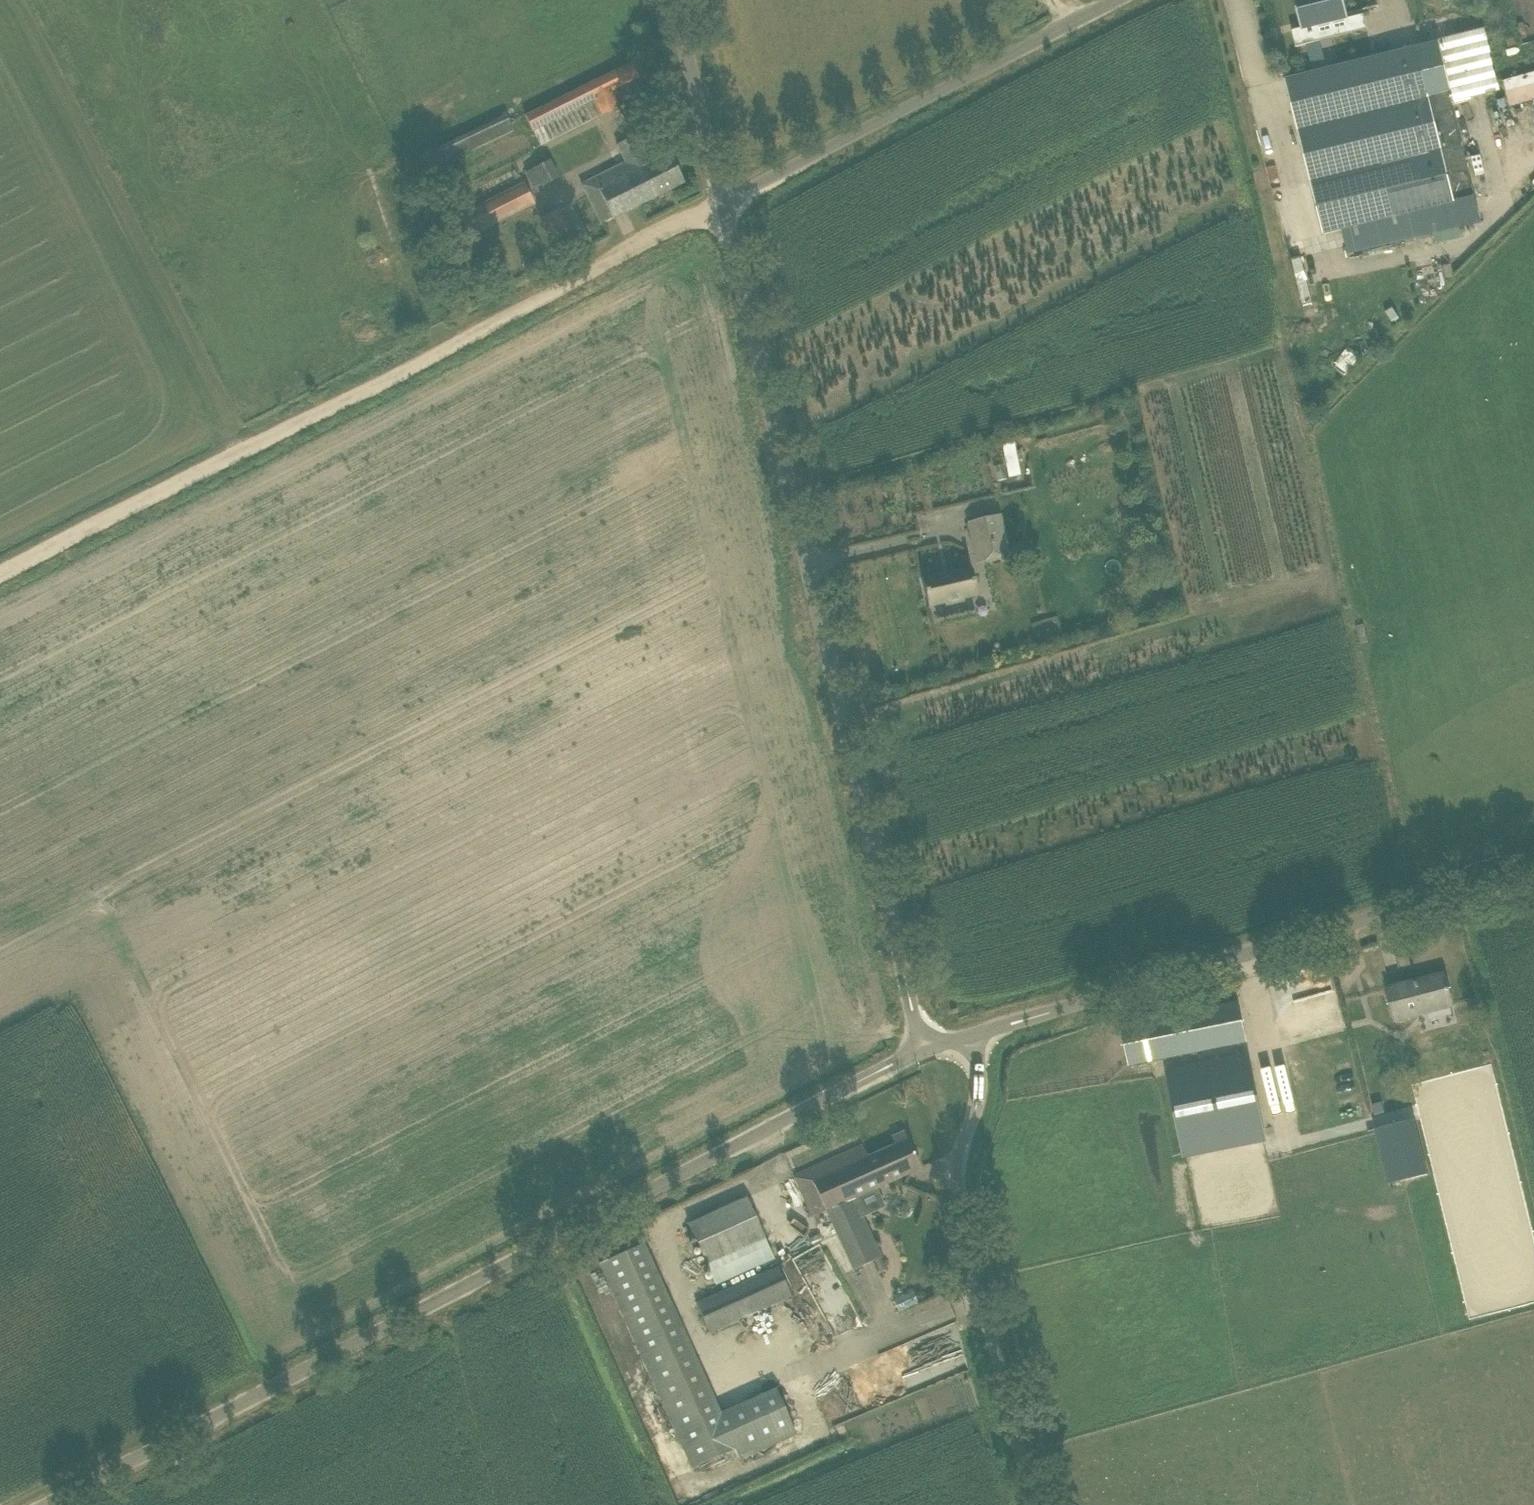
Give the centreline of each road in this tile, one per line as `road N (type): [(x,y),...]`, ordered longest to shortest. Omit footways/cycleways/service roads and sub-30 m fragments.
road 1 (unclassified): [(46,1504),(921,1049)]
road 2 (unclassified): [(921,1049),(722,208)]
road 3 (track): [(722,208),(0,581)]
road 4 (unclassified): [(968,1035),(1533,873)]
road 5 (unclassified): [(1032,1504),(952,1173),(980,1081),(968,1035)]
road 6 (unclassified): [(722,208),(1134,0)]
road 7 (unclassified): [(722,208),(671,0)]

